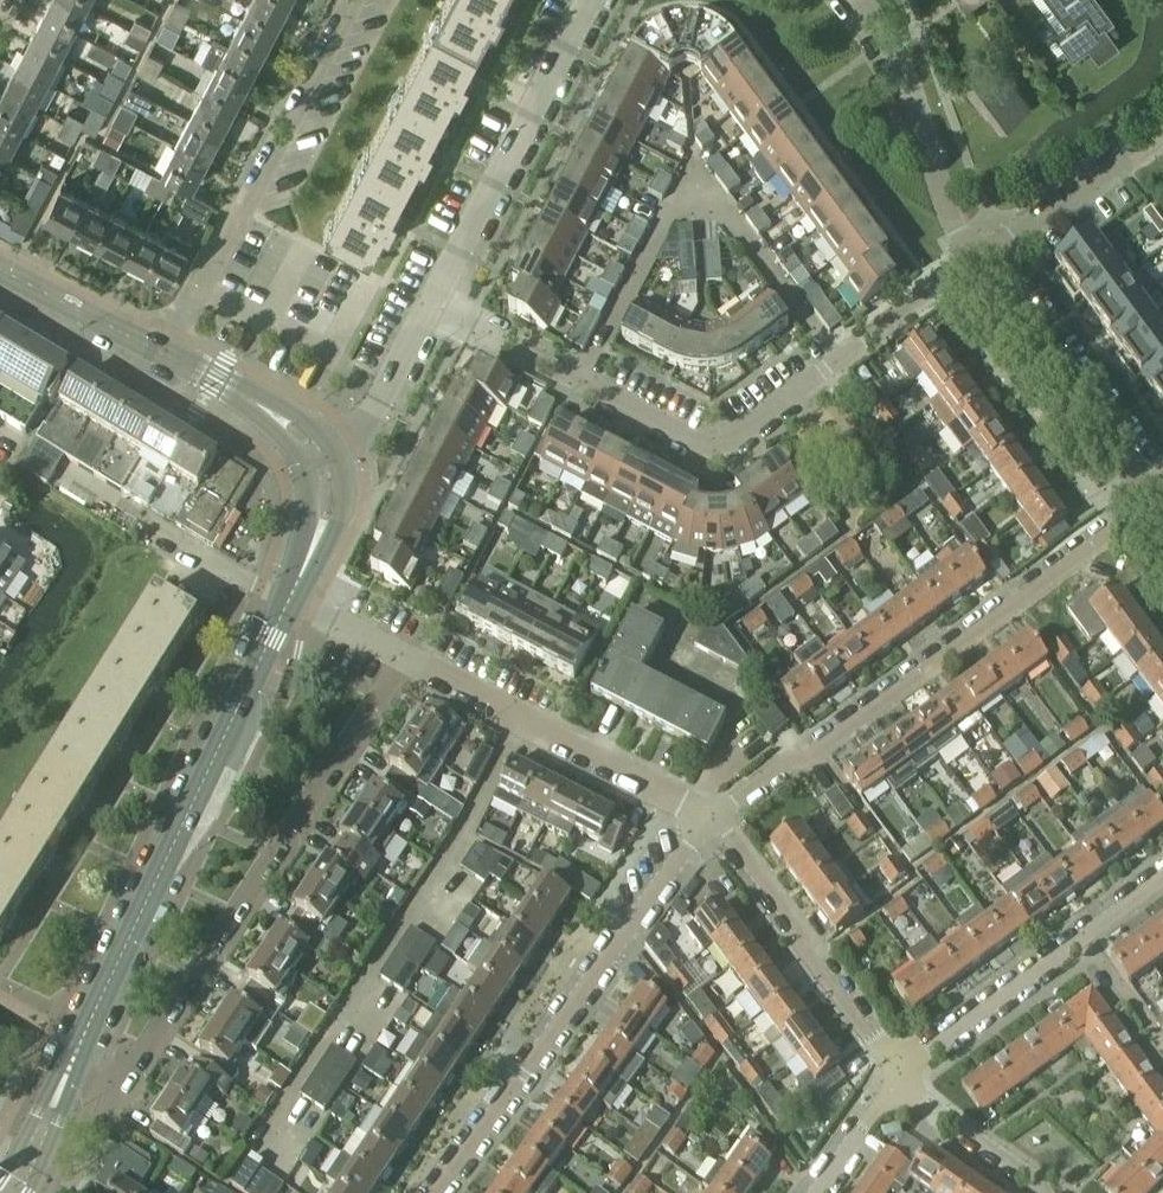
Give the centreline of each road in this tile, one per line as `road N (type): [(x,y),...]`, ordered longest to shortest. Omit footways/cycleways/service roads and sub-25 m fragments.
road 1 (residential): [(708,827),(1159,503)]
road 2 (tertiary): [(67,1071),(287,603)]
road 3 (residential): [(121,1085),(406,657)]
road 4 (residential): [(439,1192),(708,827)]
road 5 (residential): [(581,380),(673,205),(716,202),(837,360)]
road 6 (residential): [(161,350),(348,0)]
road 7 (residential): [(708,827),(406,657)]
road 8 (tertiary): [(430,303),(593,0)]
road 9 (residential): [(708,827),(897,1085)]
road 10 (residential): [(1159,503),(976,262)]
road 11 (residential): [(837,360),(715,449),(581,380)]
road 12 (residential): [(976,262),(952,223),(903,74),(858,0)]
road 13 (residential): [(1083,929),(897,1085)]
road 14 (residential): [(976,262),(1162,129)]
road 15 (tertiary): [(321,458),(288,424),(161,350)]
road 16 (tertiary): [(321,458),(353,440),(381,401),(430,303)]
road 17 (residential): [(897,1085),(1048,1192)]
road 18 (tertiary): [(161,350),(0,270)]
road 19 (residential): [(976,262),(837,360)]
road 20 (residential): [(581,380),(430,303)]
road 21 (tertiary): [(287,603),(323,530),(321,458)]
road 22 (residential): [(1162,1043),(1083,929)]
road 23 (tertiary): [(67,1071),(0,1185)]
road 24 (residential): [(897,1085),(820,1192)]
road 25 (residential): [(406,657),(287,603)]
road 26 (tertiary): [(28,1192),(62,1116),(67,1071)]

